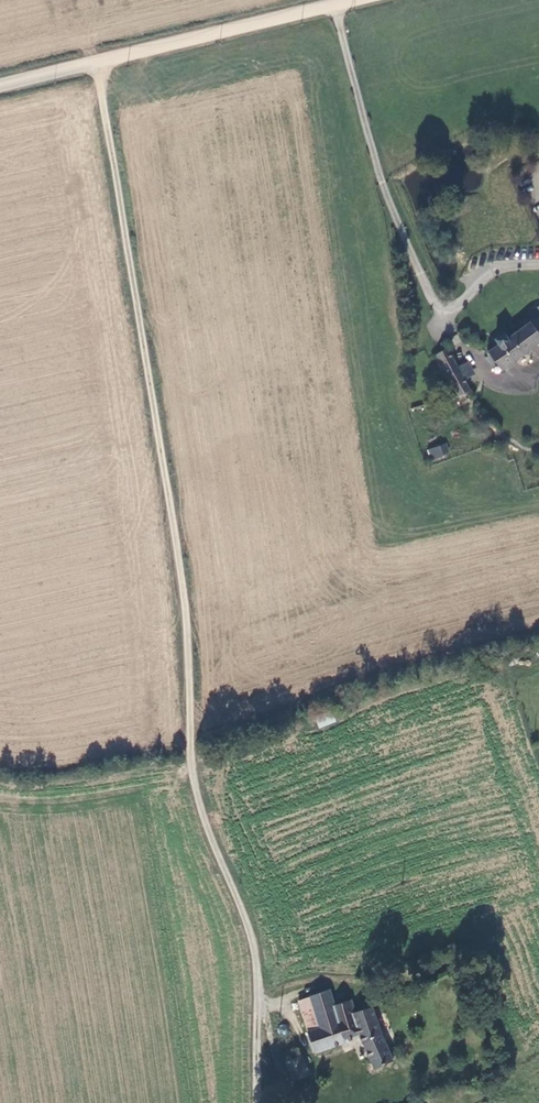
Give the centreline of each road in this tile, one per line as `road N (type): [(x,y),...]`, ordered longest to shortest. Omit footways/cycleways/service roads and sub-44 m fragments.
road 1 (track): [(98,65),(179,559),(198,798),(251,937),(279,1072),(311,1097),(339,1089)]
road 2 (track): [(336,6),(387,201),(444,314),(506,270),(538,265)]
road 3 (tertiary): [(0,87),(360,0)]

